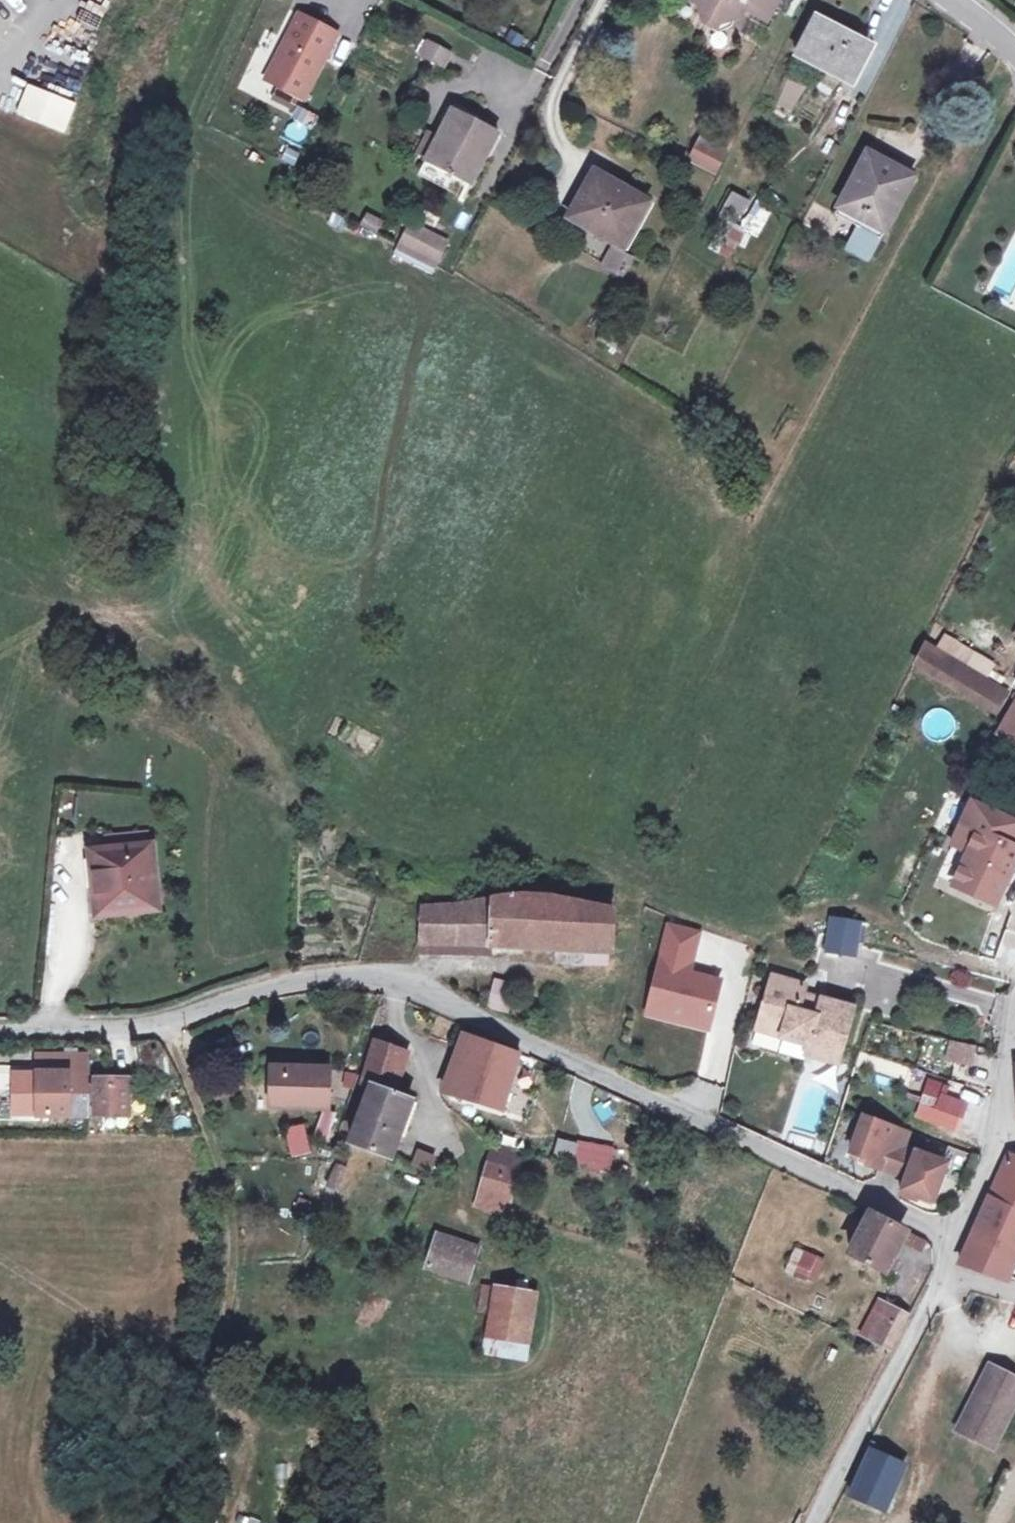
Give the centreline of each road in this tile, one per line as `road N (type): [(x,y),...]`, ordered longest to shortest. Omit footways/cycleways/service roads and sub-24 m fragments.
road 1 (unclassified): [(0,1031),(123,1028),(284,980),(403,984),(946,1236)]
road 2 (unclassified): [(943,1270),(816,1522)]
road 3 (residential): [(1009,1046),(982,1174),(946,1236)]

